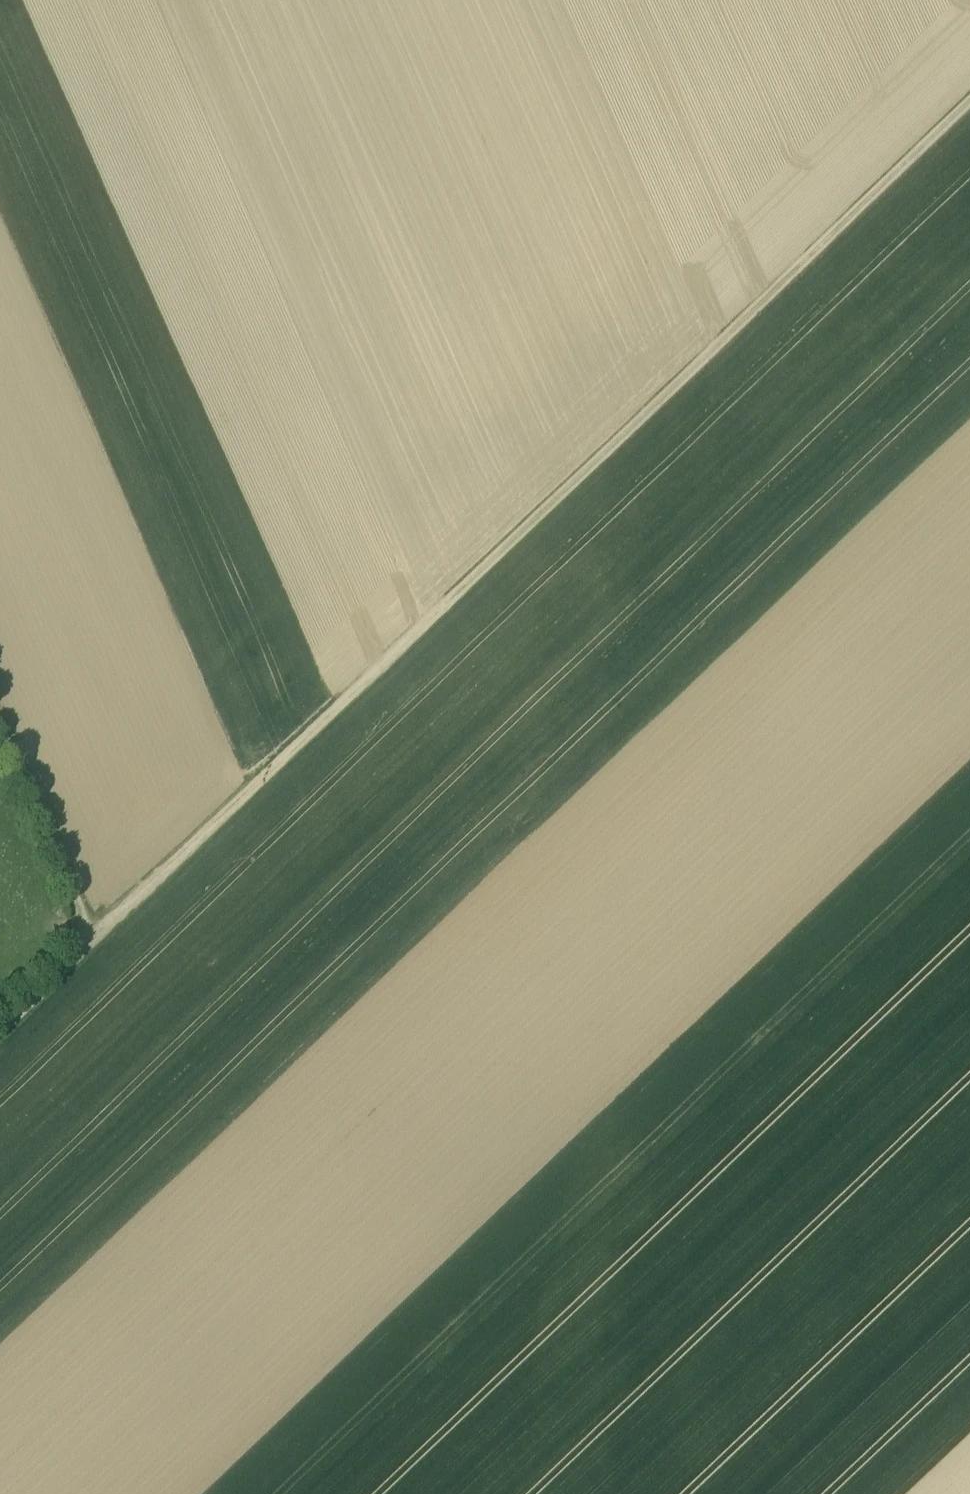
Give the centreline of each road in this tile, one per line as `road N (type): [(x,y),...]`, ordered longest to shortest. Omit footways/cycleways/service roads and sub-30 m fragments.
road 1 (track): [(0,1030),(135,900),(340,735),(969,130)]
road 2 (track): [(91,938),(0,722)]

